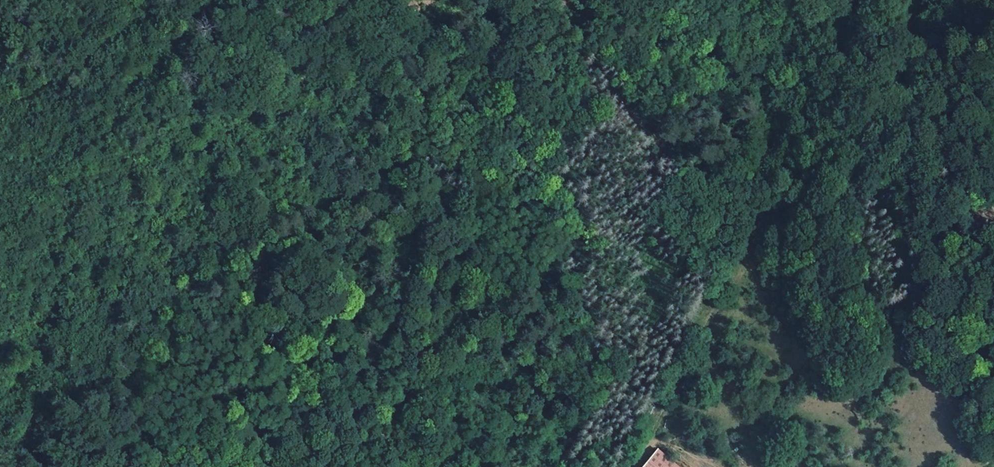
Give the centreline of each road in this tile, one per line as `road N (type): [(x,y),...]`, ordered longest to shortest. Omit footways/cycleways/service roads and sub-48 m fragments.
road 1 (track): [(637,466),(705,323),(737,277),(854,0)]

